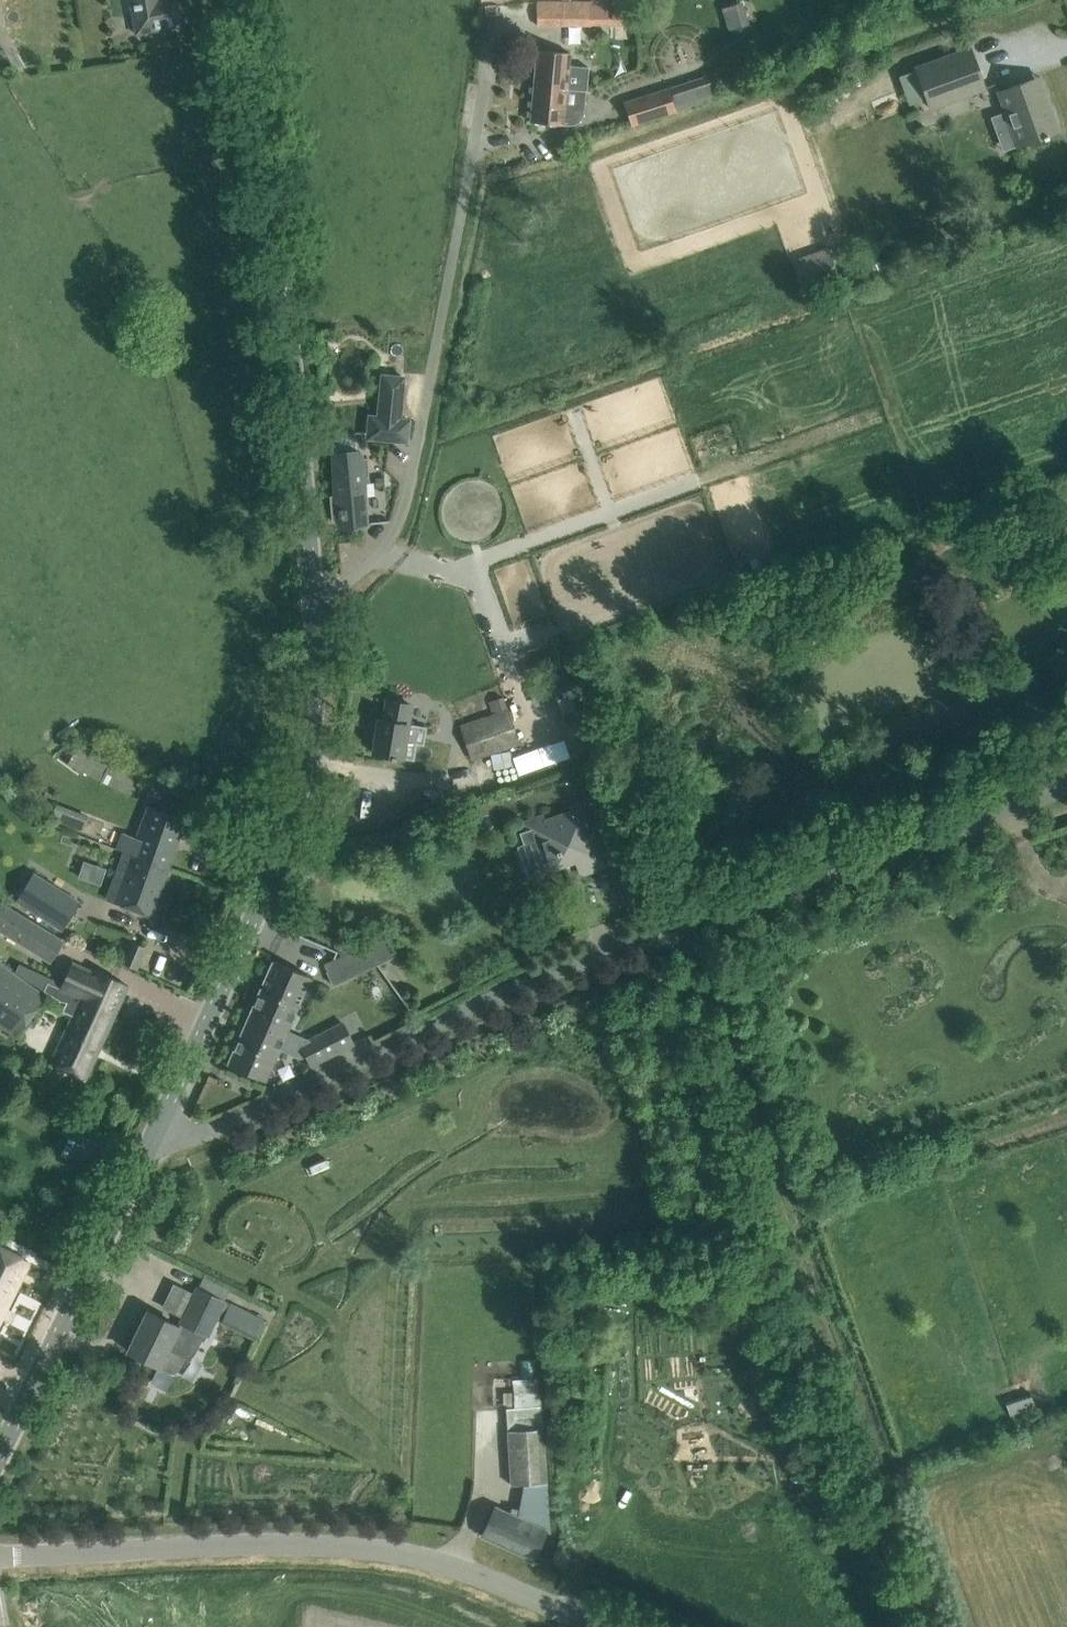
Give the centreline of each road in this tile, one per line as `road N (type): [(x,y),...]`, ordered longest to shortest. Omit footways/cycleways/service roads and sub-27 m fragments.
road 1 (unclassified): [(159,1130),(223,1121),(615,951),(1066,792)]
road 2 (track): [(918,1626),(682,930)]
road 3 (unclassified): [(630,1626),(502,1570),(423,1546),(119,1549),(0,1563)]
road 4 (unclassified): [(317,601),(375,564),(405,508),(495,19)]
road 5 (tertiary): [(317,601),(302,402),(236,0)]
road 6 (tertiary): [(159,1130),(296,808),(311,734),(317,601)]
road 7 (tertiary): [(0,1464),(159,1130)]

